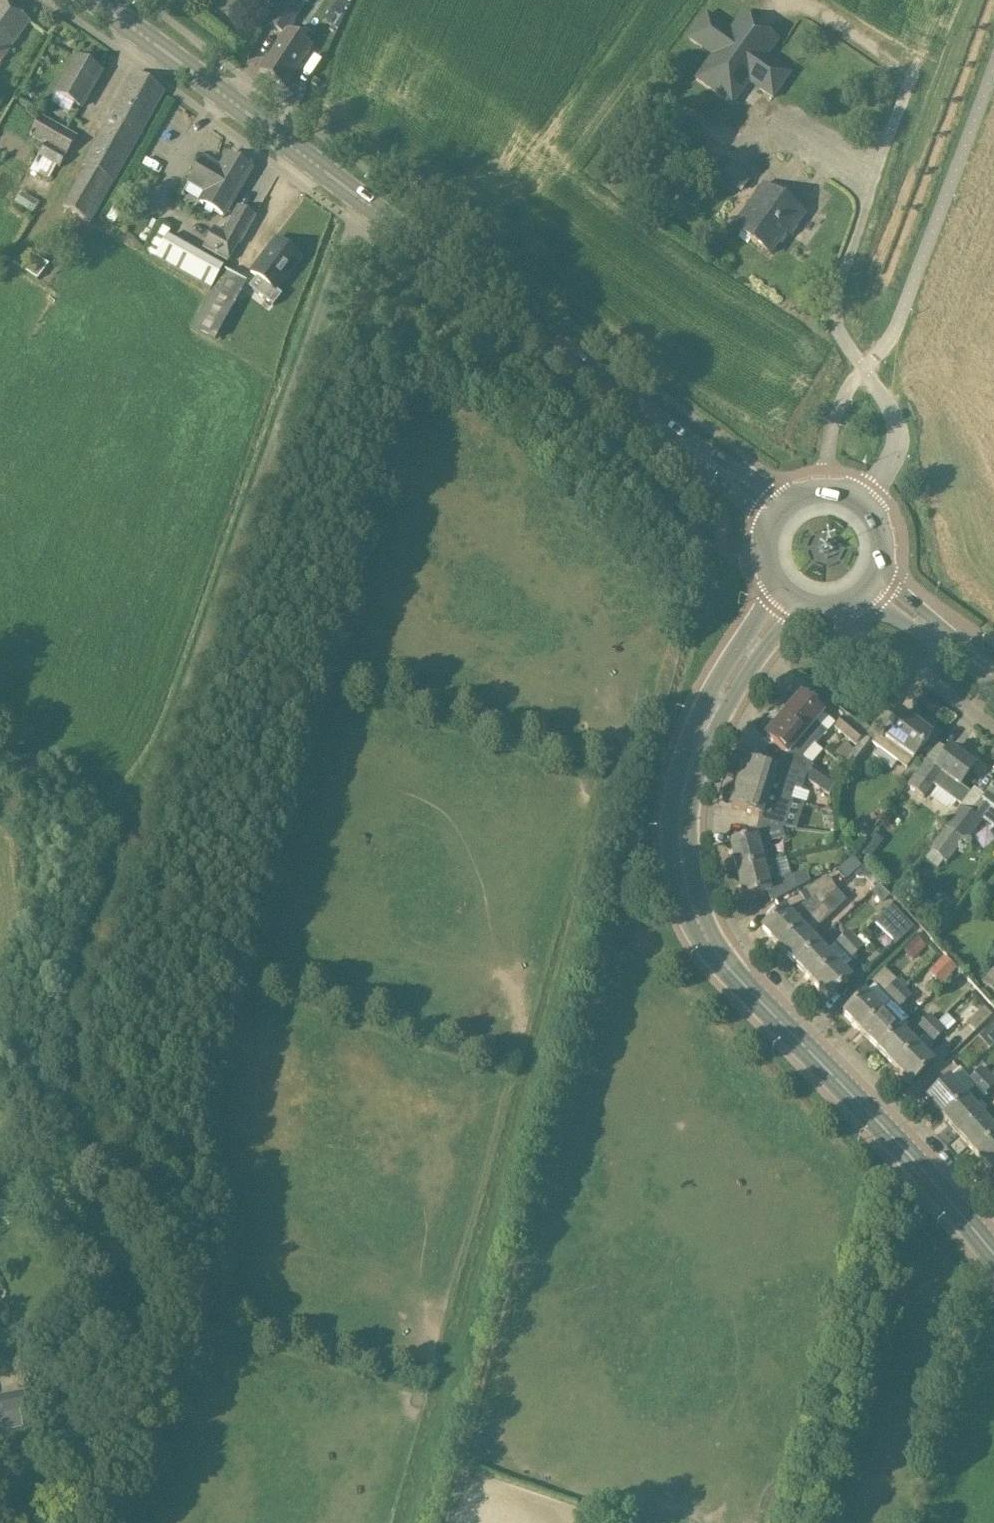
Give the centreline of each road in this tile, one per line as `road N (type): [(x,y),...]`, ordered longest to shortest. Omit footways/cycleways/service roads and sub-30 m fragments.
road 1 (unclassified): [(0,1495),(45,1496),(188,1337),(192,1294),(172,1254),(74,1138),(56,1090),(55,1045),(363,193)]
road 2 (secondary): [(906,1154),(726,965),(702,931),(689,888),(681,835),(701,736),(791,591)]
road 3 (primary): [(783,513),(363,193)]
road 4 (unclassified): [(864,506),(892,466),(899,432),(889,403),(836,328),(834,300),(911,76)]
road 5 (unclassified): [(797,1522),(906,1154)]
road 6 (primary): [(363,193),(99,0)]
road 7 (primary): [(993,676),(872,582)]
road 8 (secondary): [(993,1260),(906,1154)]

